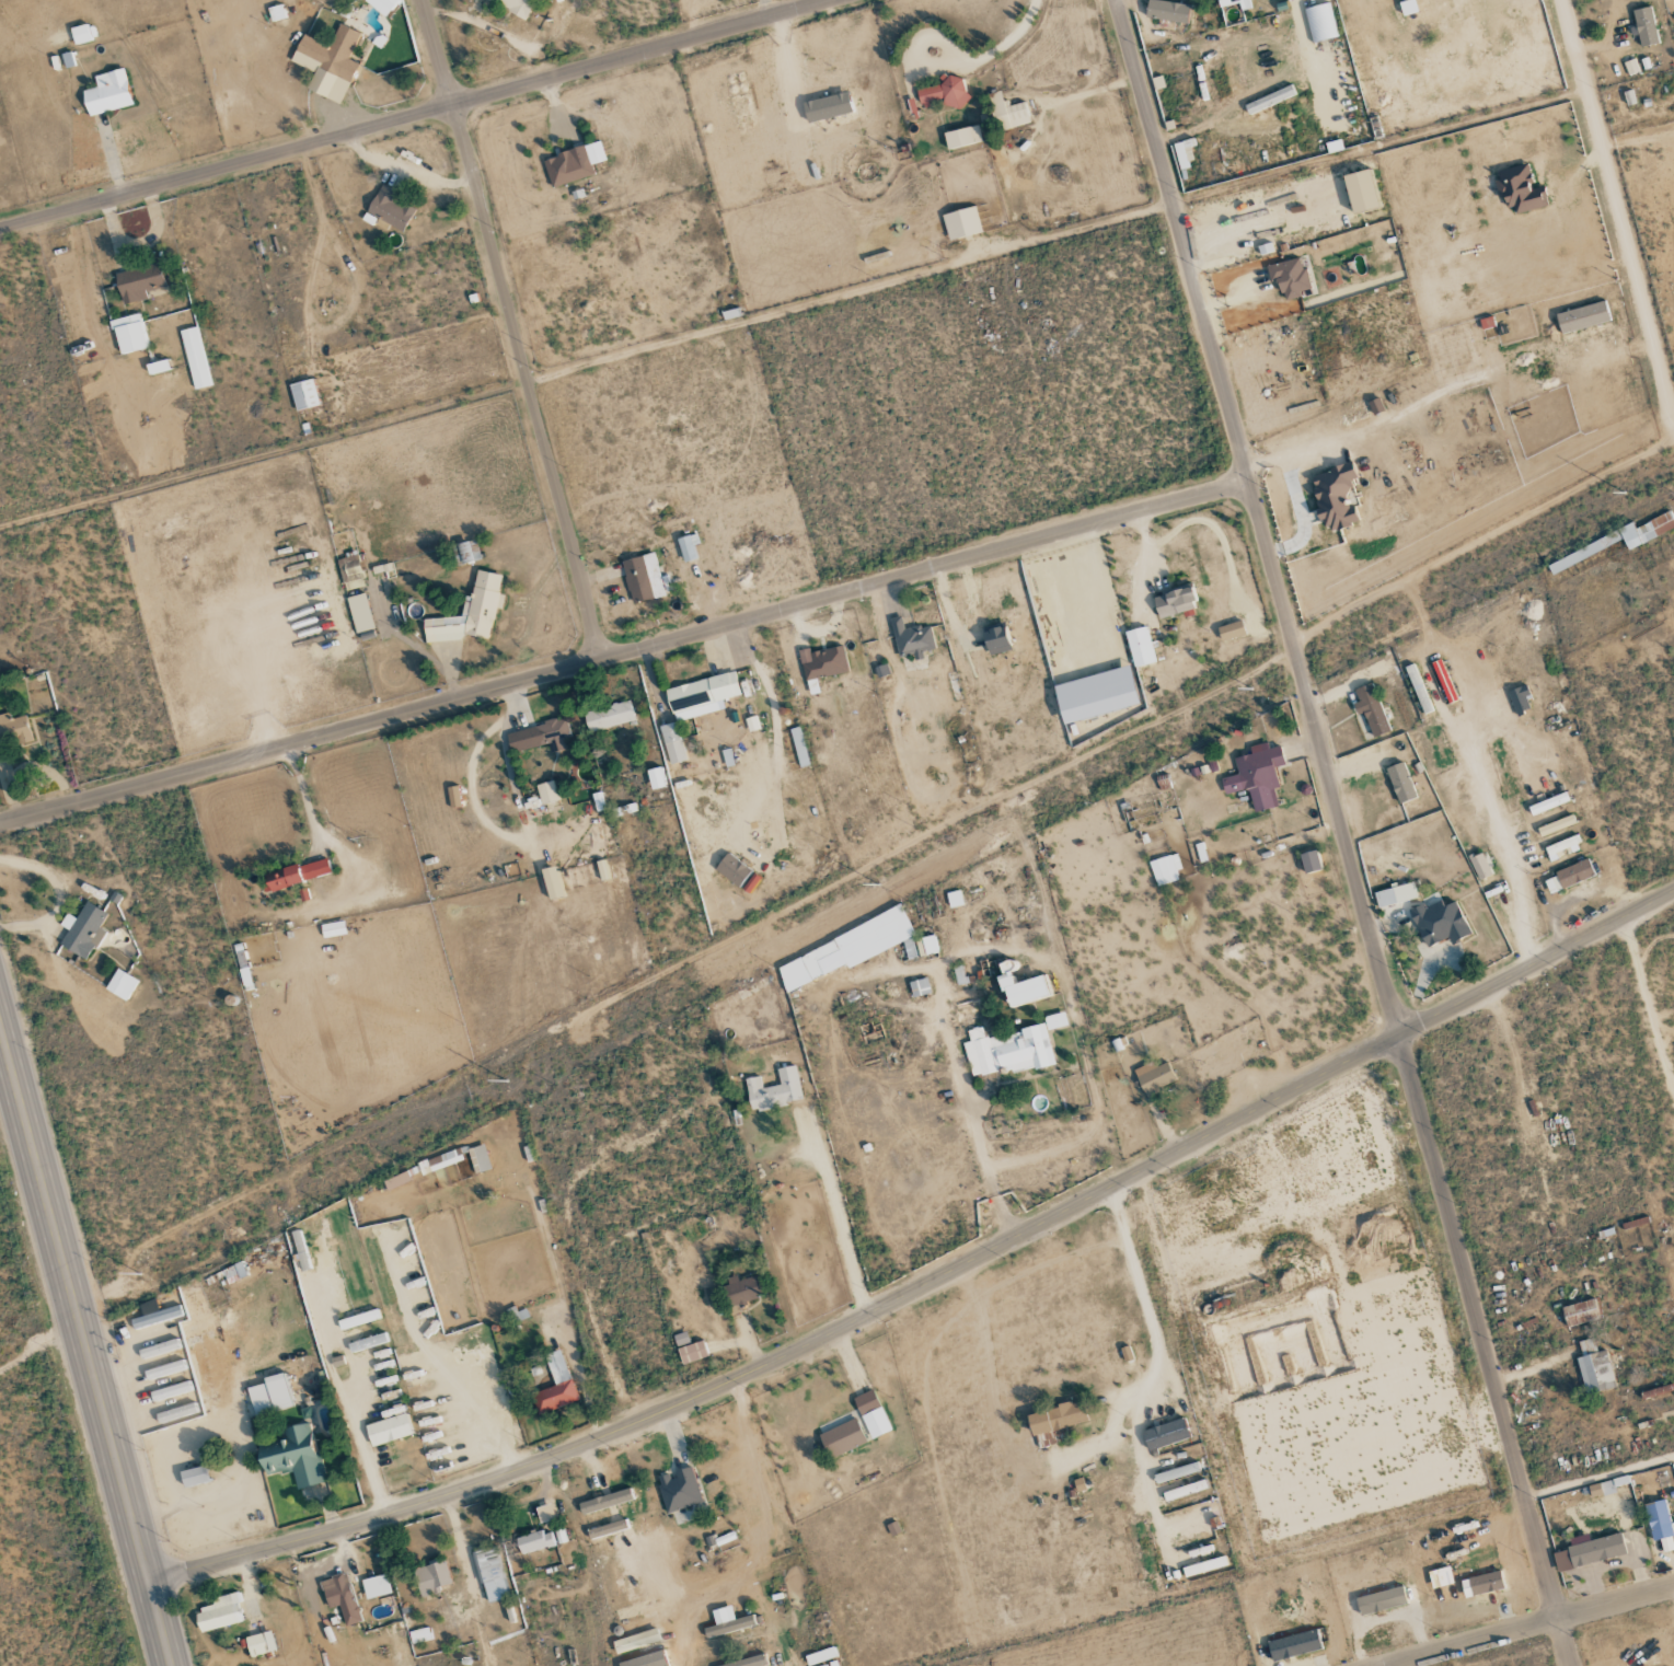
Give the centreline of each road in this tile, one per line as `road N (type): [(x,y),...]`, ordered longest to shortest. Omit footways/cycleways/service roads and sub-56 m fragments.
road 1 (residential): [(1572,1665),(1119,0)]
road 2 (secondary): [(1673,890),(734,1380),(295,1542),(150,1581)]
road 3 (residential): [(1250,482),(0,825)]
road 4 (tertiary): [(836,0),(0,227)]
road 5 (residential): [(602,660),(423,0)]
road 6 (secondary): [(173,1665),(0,1022)]
road 7 (tertiary): [(1667,406),(1563,0)]
road 8 (residential): [(1673,1587),(1389,1665)]

